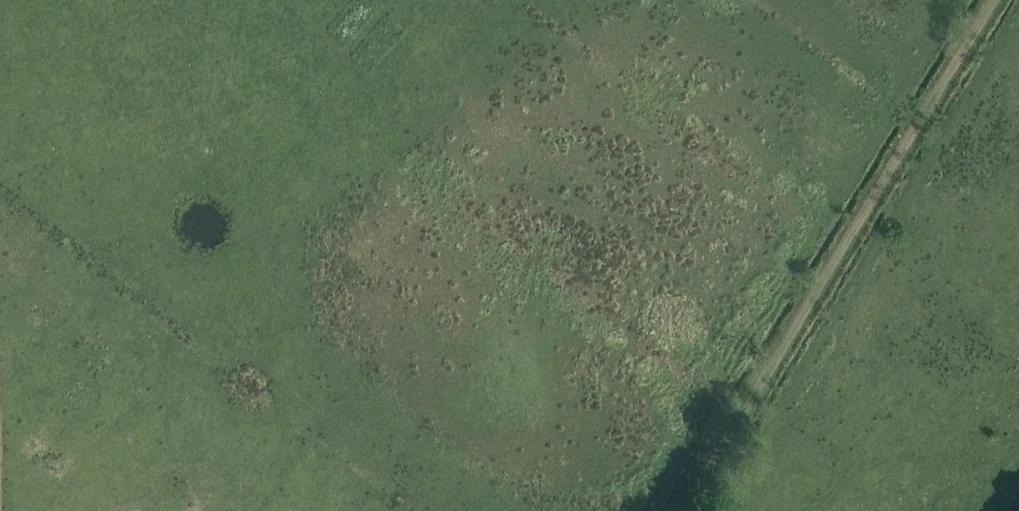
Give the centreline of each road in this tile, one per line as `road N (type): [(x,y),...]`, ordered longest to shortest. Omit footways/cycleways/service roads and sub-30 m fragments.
road 1 (track): [(996,0),(683,510)]

